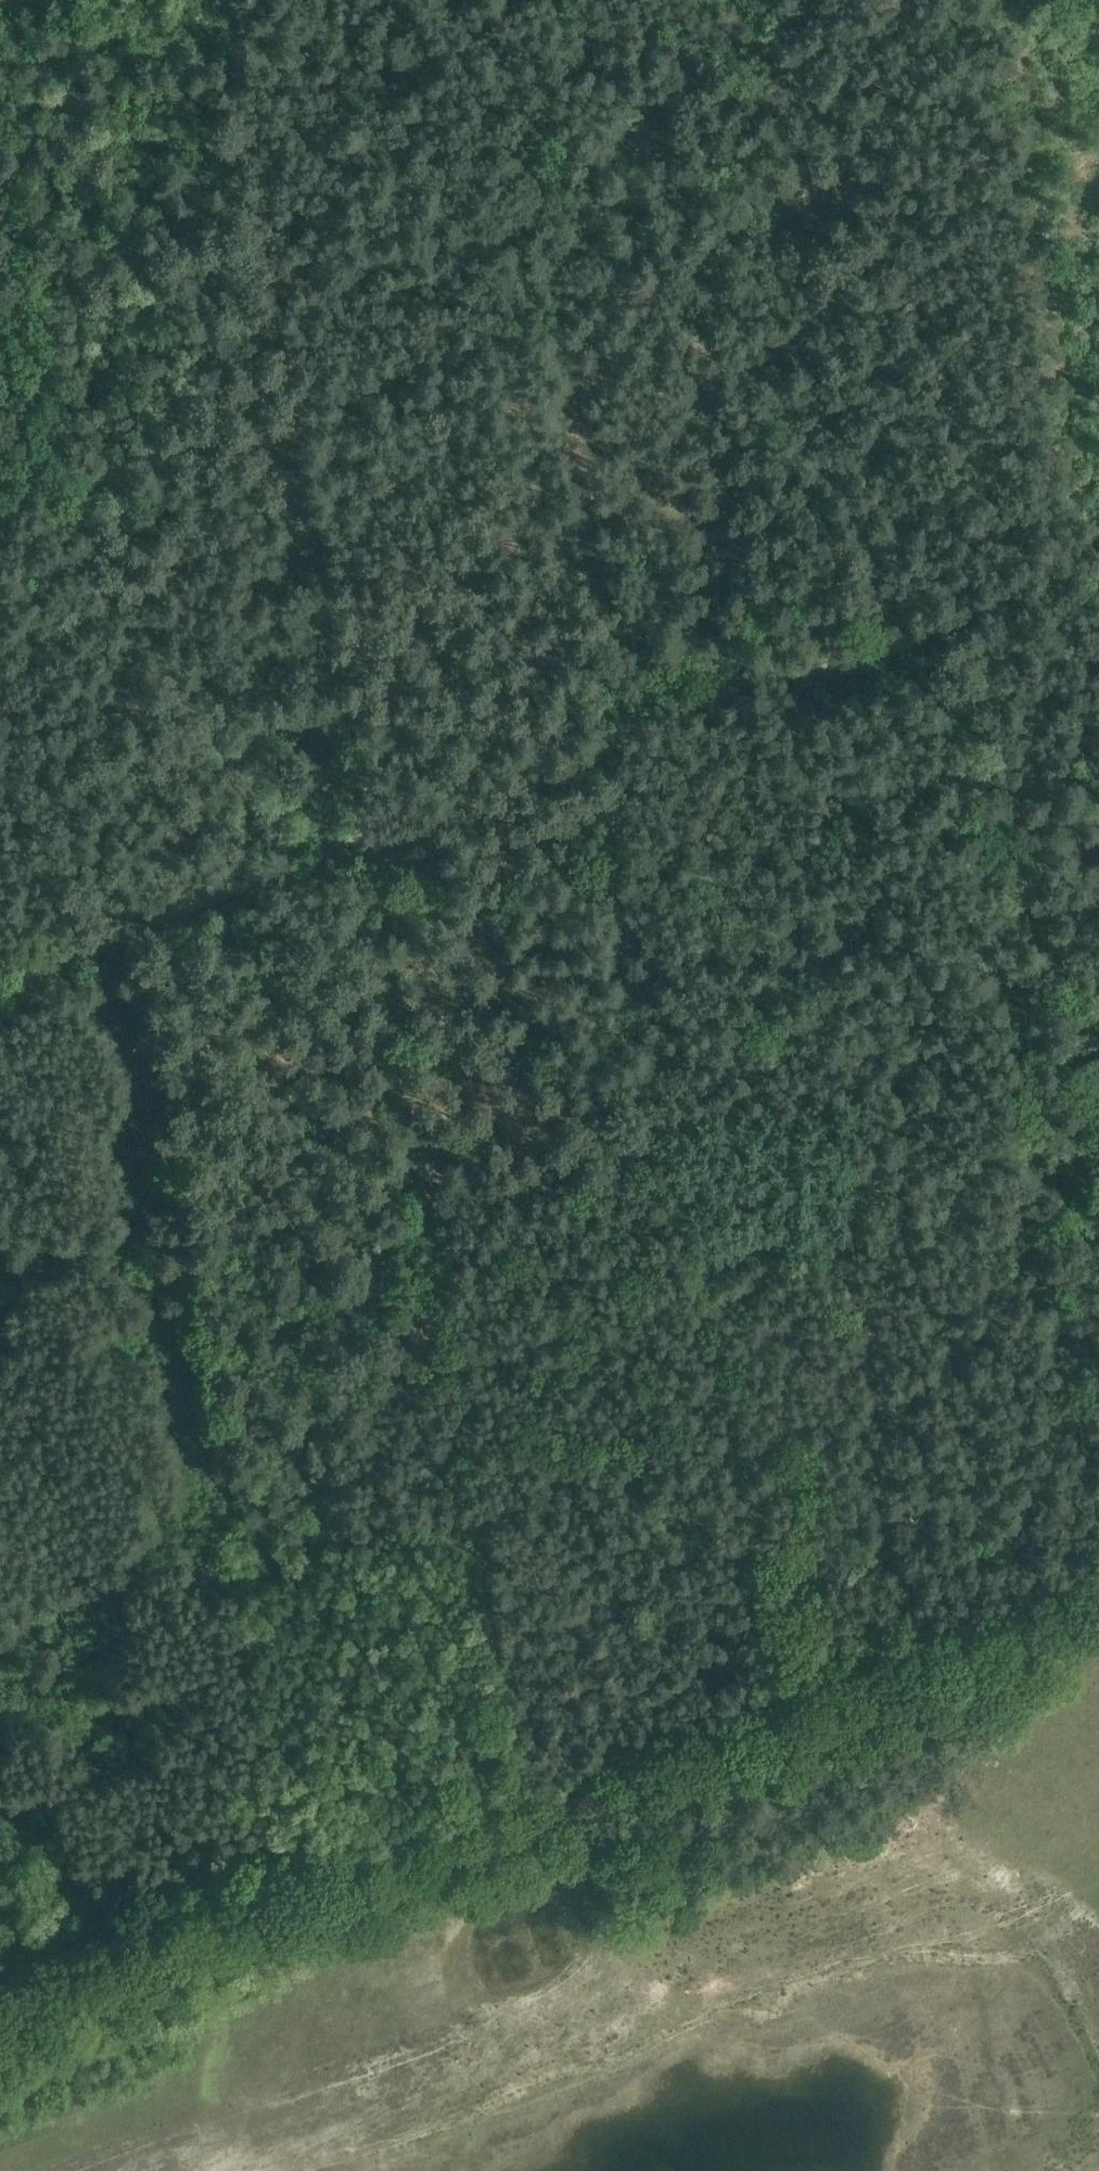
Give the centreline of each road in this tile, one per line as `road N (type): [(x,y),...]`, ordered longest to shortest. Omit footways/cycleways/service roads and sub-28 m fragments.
road 1 (track): [(0,979),(1098,560)]
road 2 (track): [(0,2025),(1098,1618)]

